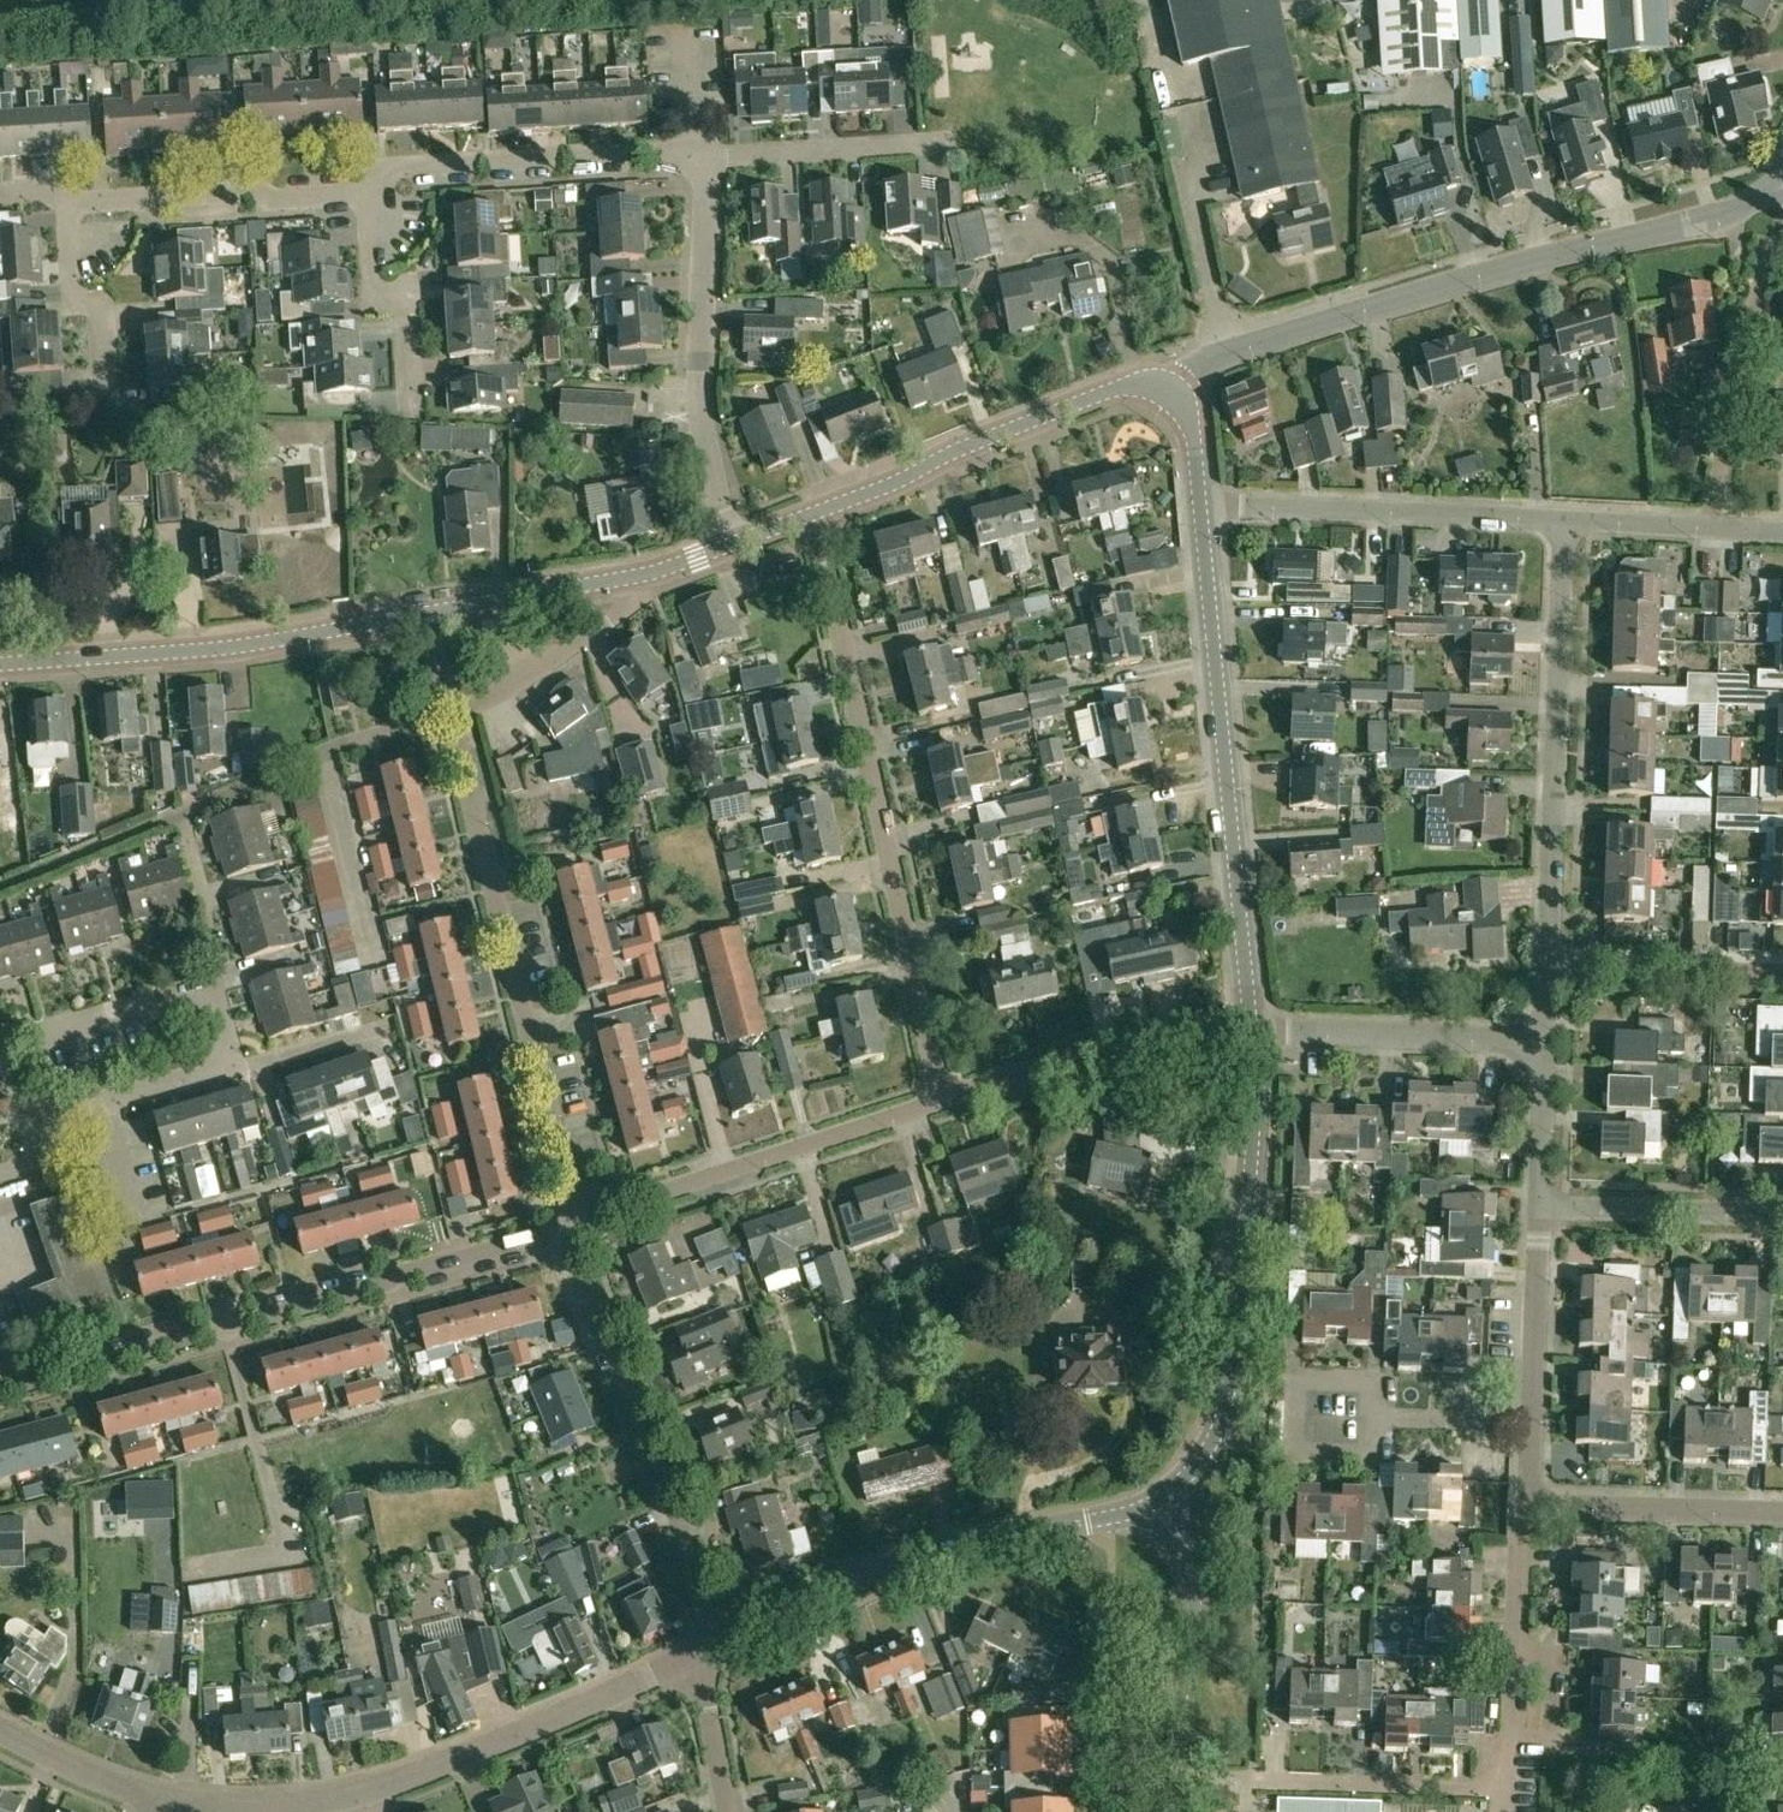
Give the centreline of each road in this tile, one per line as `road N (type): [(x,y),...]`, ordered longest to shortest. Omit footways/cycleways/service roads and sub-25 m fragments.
road 1 (tertiary): [(1164,393),(1247,341),(1723,214),(1774,186)]
road 2 (residential): [(946,1099),(796,519)]
road 3 (residential): [(0,1390),(564,1231)]
road 4 (residential): [(178,1801),(301,1805),(379,1788),(699,1652)]
road 5 (tertiary): [(1253,1029),(1196,498)]
road 6 (residential): [(1254,1777),(1489,1787),(1506,1776),(1523,1516),(1532,1502)]
road 7 (residential): [(578,1224),(449,714)]
road 8 (tertiary): [(1163,1494),(1209,1448),(1226,1404),(1252,1169),(1253,1029)]
road 9 (residential): [(714,1646),(889,1573),(1109,1517),(1163,1494)]
road 10 (residential): [(1548,969),(1557,520)]
road 11 (residential): [(714,1646),(669,1489),(564,1231)]
road 12 (tertiary): [(0,664),(233,648),(426,616)]
road 13 (tertiary): [(796,519),(886,484),(958,444),(1118,386),(1164,393)]
road 14 (residential): [(578,1224),(946,1099)]
road 15 (residential): [(731,545),(698,394),(704,160)]
road 16 (residential): [(1557,520),(1196,498)]
road 17 (residential): [(366,190),(401,166),(695,150)]
road 18 (residential): [(946,1099),(1103,1043),(1253,1029)]
road 19 (residential): [(65,192),(86,201),(250,190),(276,200),(366,190)]
road 20 (residential): [(1253,1029),(1544,1039)]
road 21 (residential): [(1706,528),(1766,249)]
road 22 (residential): [(1371,1415),(1371,1381),(1292,1379),(1290,1451),(1370,1453)]
road 23 (tertiary): [(1177,1752),(1194,1642),(1189,1573),(1163,1494)]
road 24 (residential): [(1782,1511),(1532,1502)]
road 25 (residential): [(704,160),(950,142)]
road 26 (residential): [(413,416),(406,312),(372,291),(366,190)]
road 27 (residential): [(1539,1205),(1782,1215)]
road 28 (residential): [(449,714),(534,673),(611,621),(622,603),(623,577)]
road 29 (residential): [(1548,969),(1782,977)]
road 30 (residential): [(34,1160),(56,1152),(86,1106),(233,1067)]
road 31 (residential): [(105,399),(99,310),(72,288),(65,192)]
road 32 (residential): [(0,1039),(211,984)]
road 33 (residential): [(1535,1423),(1539,1205)]
road 34 (tertiary): [(426,616),(623,577)]
road 35 (residential): [(0,1729),(111,1783),(178,1801)]
road 36 (residential): [(211,984),(206,895),(181,814)]
road 37 (residential): [(1539,1205),(1544,1039)]
road 38 (residential): [(1535,1423),(1371,1415)]
road 39 (residential): [(727,1811),(699,1652)]
road 40 (residential): [(233,1067),(386,1025)]
road 41 (residential): [(1119,1749),(1113,1591)]
road 42 (residential): [(1706,528),(1557,520)]
road 43 (residential): [(328,749),(449,714)]
road 44 (residential): [(34,1160),(0,1039)]

